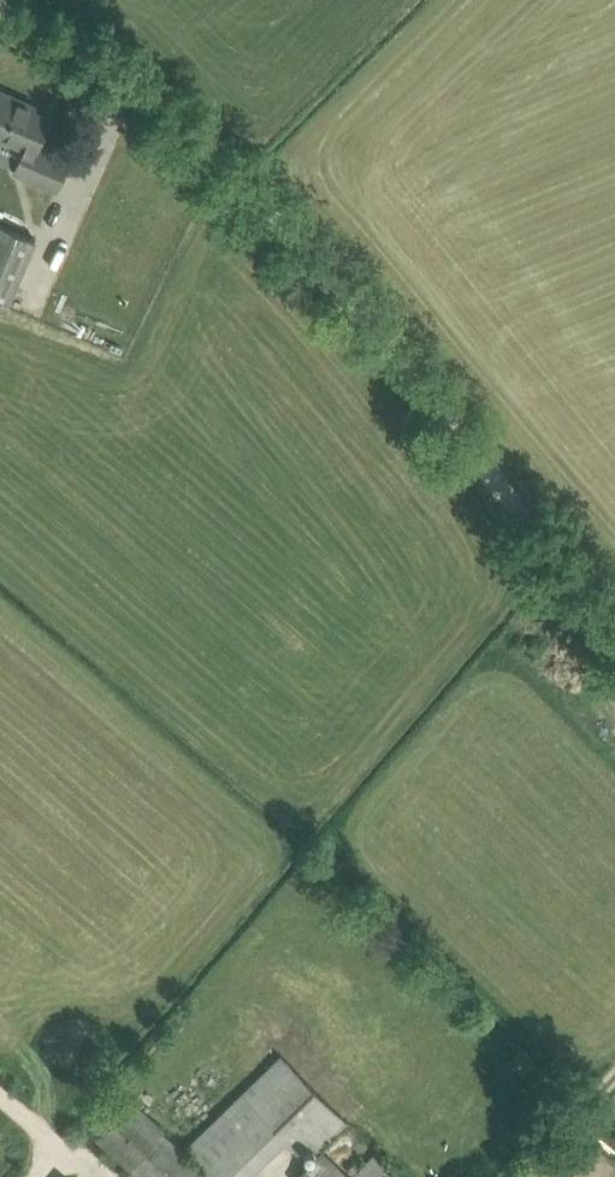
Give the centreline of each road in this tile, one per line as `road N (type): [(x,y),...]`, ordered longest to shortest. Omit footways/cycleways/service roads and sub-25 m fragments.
road 1 (track): [(288,229),(614,624)]
road 2 (unclassified): [(0,9),(104,54),(288,229)]

